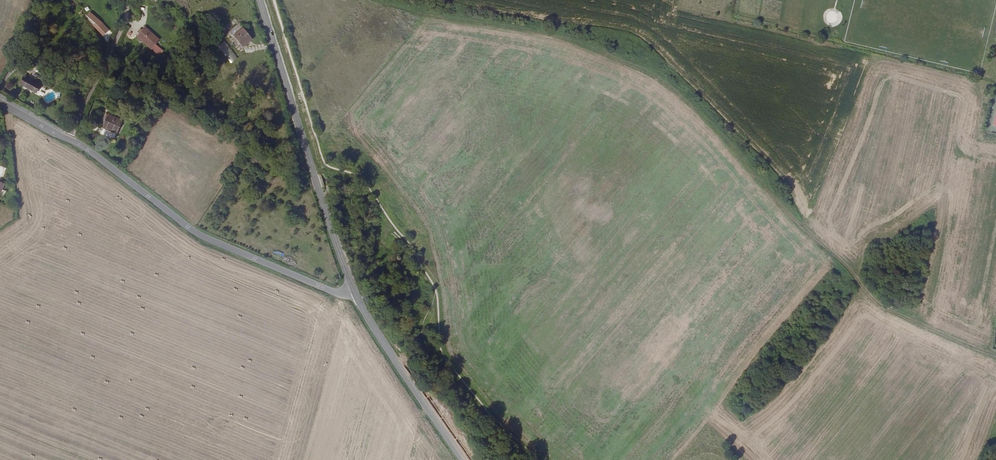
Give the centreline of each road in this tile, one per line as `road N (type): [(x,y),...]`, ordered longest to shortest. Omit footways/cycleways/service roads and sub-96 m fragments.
road 1 (tertiary): [(66,139),(204,237),(331,291),(352,291)]
road 2 (secondary): [(265,0),(352,291)]
road 3 (secondary): [(352,291),(462,459)]
road 4 (residential): [(126,0),(127,17),(66,139)]

